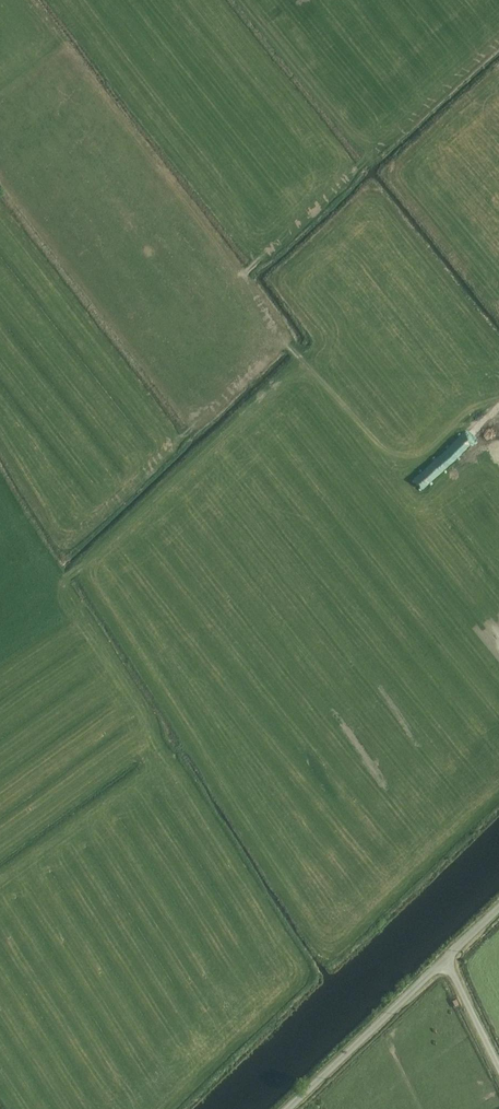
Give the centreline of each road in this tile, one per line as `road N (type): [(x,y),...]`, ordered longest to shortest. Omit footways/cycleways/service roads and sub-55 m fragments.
road 1 (track): [(26,0),(314,371)]
road 2 (residential): [(291,1108),(446,961)]

